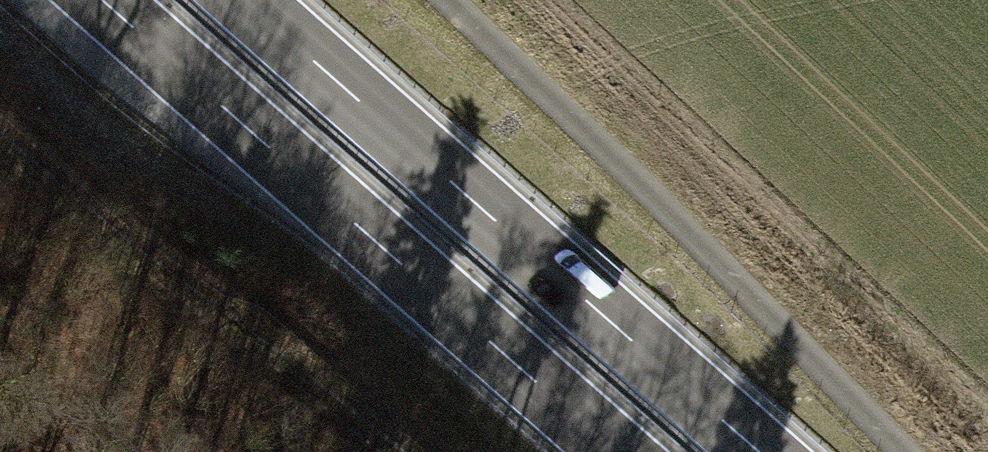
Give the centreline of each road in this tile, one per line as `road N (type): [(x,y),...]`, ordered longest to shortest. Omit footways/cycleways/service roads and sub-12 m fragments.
road 1 (trunk): [(758,451),(242,0)]
road 2 (trunk): [(105,0),(617,451)]
road 3 (track): [(908,451),(452,0)]
road 4 (track): [(0,147),(390,451)]

